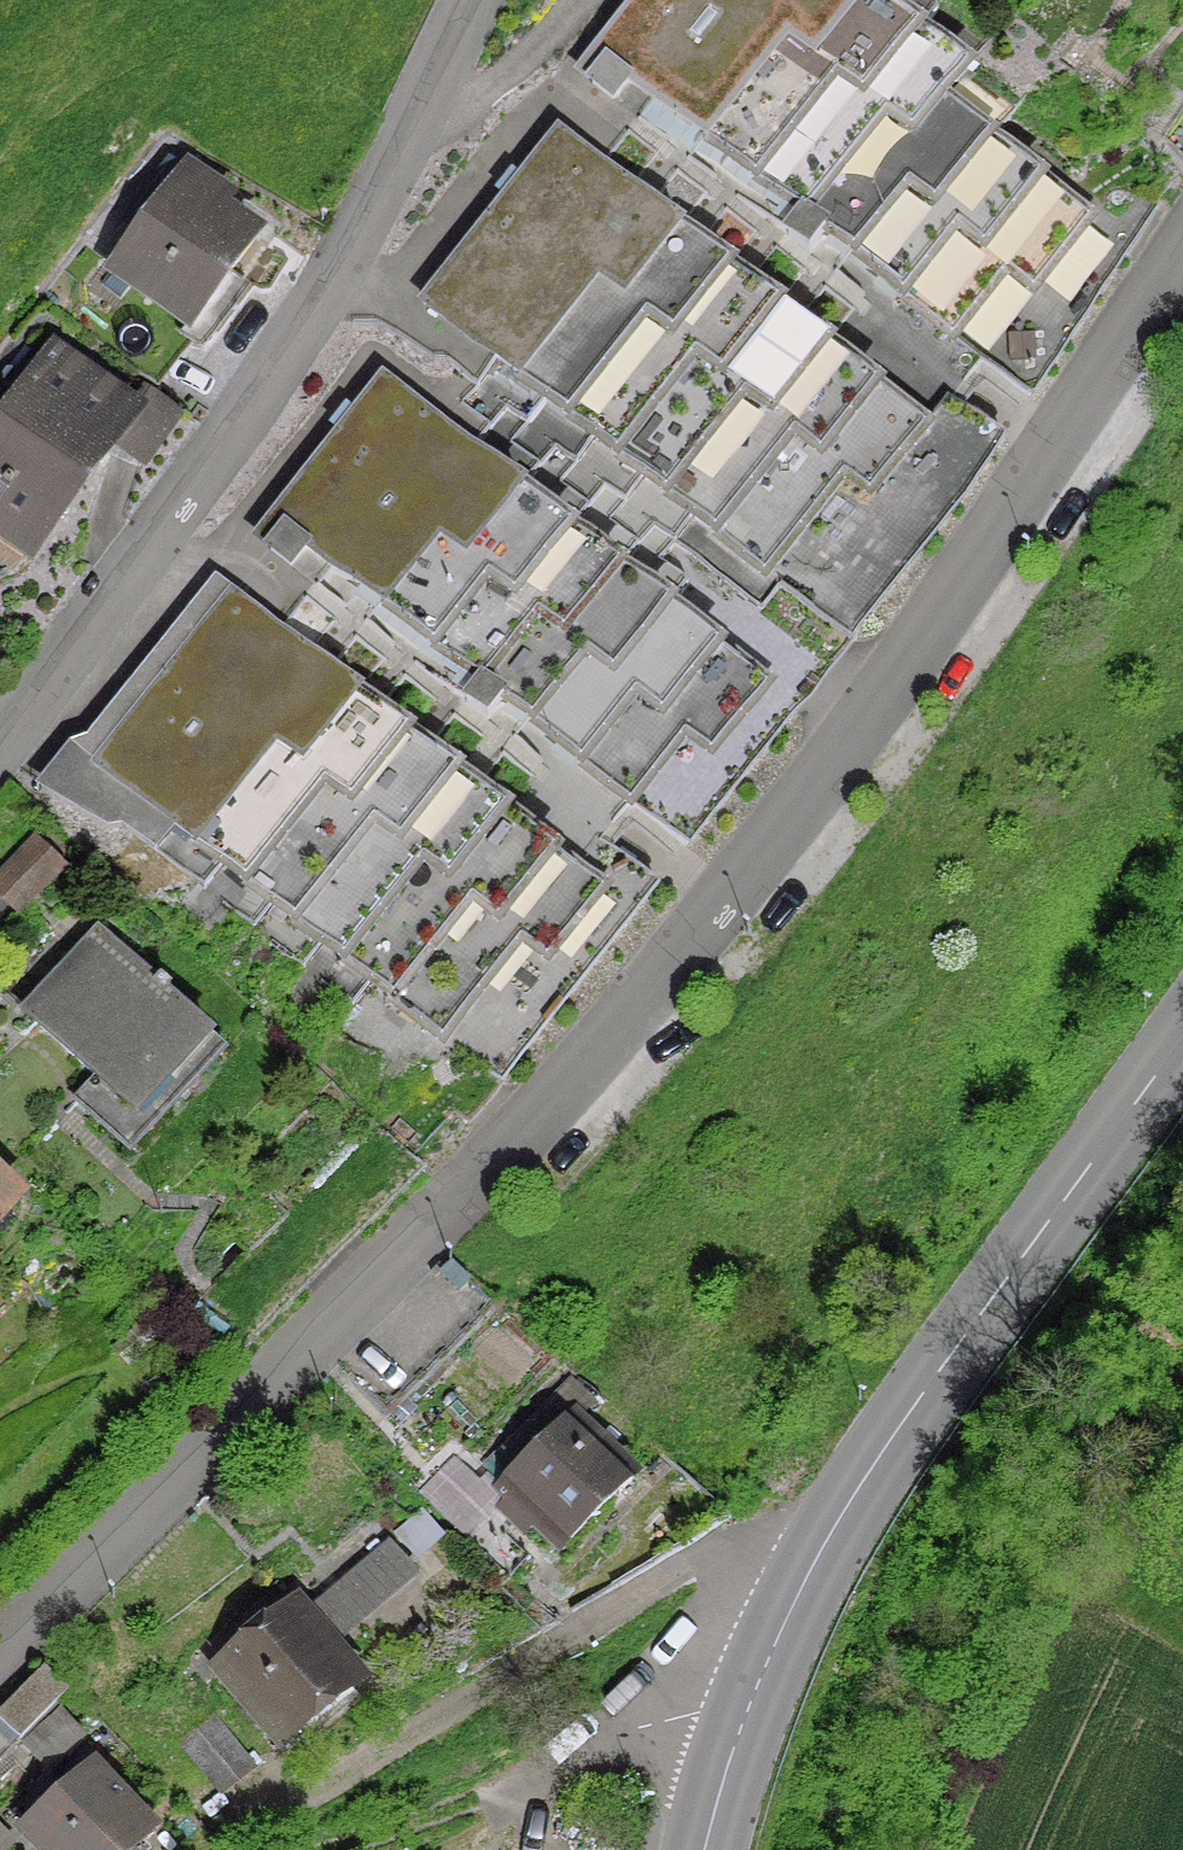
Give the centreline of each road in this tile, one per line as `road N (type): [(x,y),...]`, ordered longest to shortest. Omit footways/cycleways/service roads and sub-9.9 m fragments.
road 1 (residential): [(0,1646),(579,1064),(707,915),(930,618),(1182,237)]
road 2 (residential): [(465,0),(378,181),(290,335),(0,736)]
road 3 (secondary): [(796,1575),(836,1504),(1182,1028)]
road 4 (residential): [(314,1794),(666,1580),(718,1562),(796,1575)]
road 5 (track): [(437,1849),(645,1727),(690,1715),(746,1714)]
road 6 (secondary): [(699,1849),(796,1575)]

